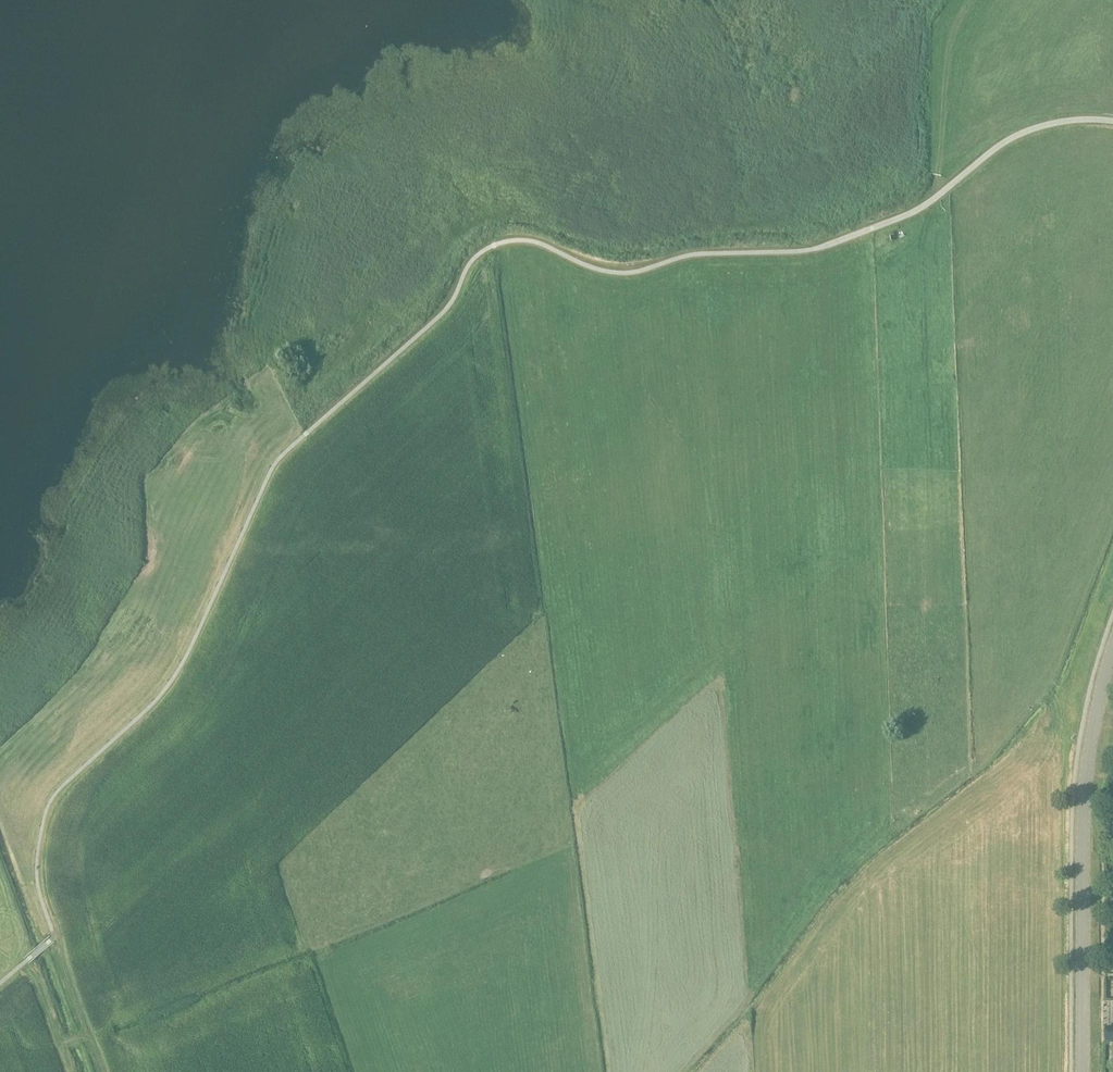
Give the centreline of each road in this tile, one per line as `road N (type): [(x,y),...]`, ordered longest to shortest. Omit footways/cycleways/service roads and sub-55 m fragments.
road 1 (tertiary): [(1082,1071),(1084,804),(1112,648)]

